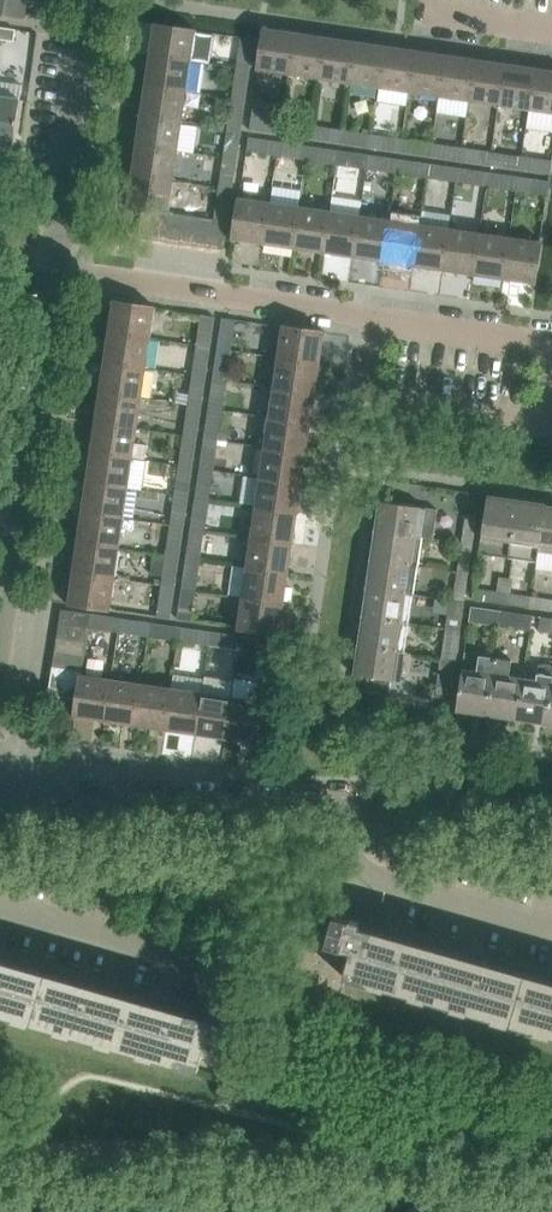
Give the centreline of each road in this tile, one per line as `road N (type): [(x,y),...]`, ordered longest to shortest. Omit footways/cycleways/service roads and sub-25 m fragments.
road 1 (tertiary): [(551,1207),(0,1202)]
road 2 (unclassified): [(0,810),(394,810)]
road 3 (unclassified): [(375,320),(53,272)]
road 4 (unclassified): [(375,320),(363,402),(544,429),(551,373)]
road 5 (unclassified): [(53,272),(93,0)]
road 6 (unclassified): [(16,514),(53,272)]
road 7 (unclassified): [(234,976),(0,912)]
road 8 (unclassified): [(551,940),(421,901),(397,869),(394,810)]
road 9 (unclassified): [(394,810),(551,811)]
road 10 (unclassified): [(528,342),(375,320)]
road 11 (residential): [(551,25),(425,6),(426,0)]

